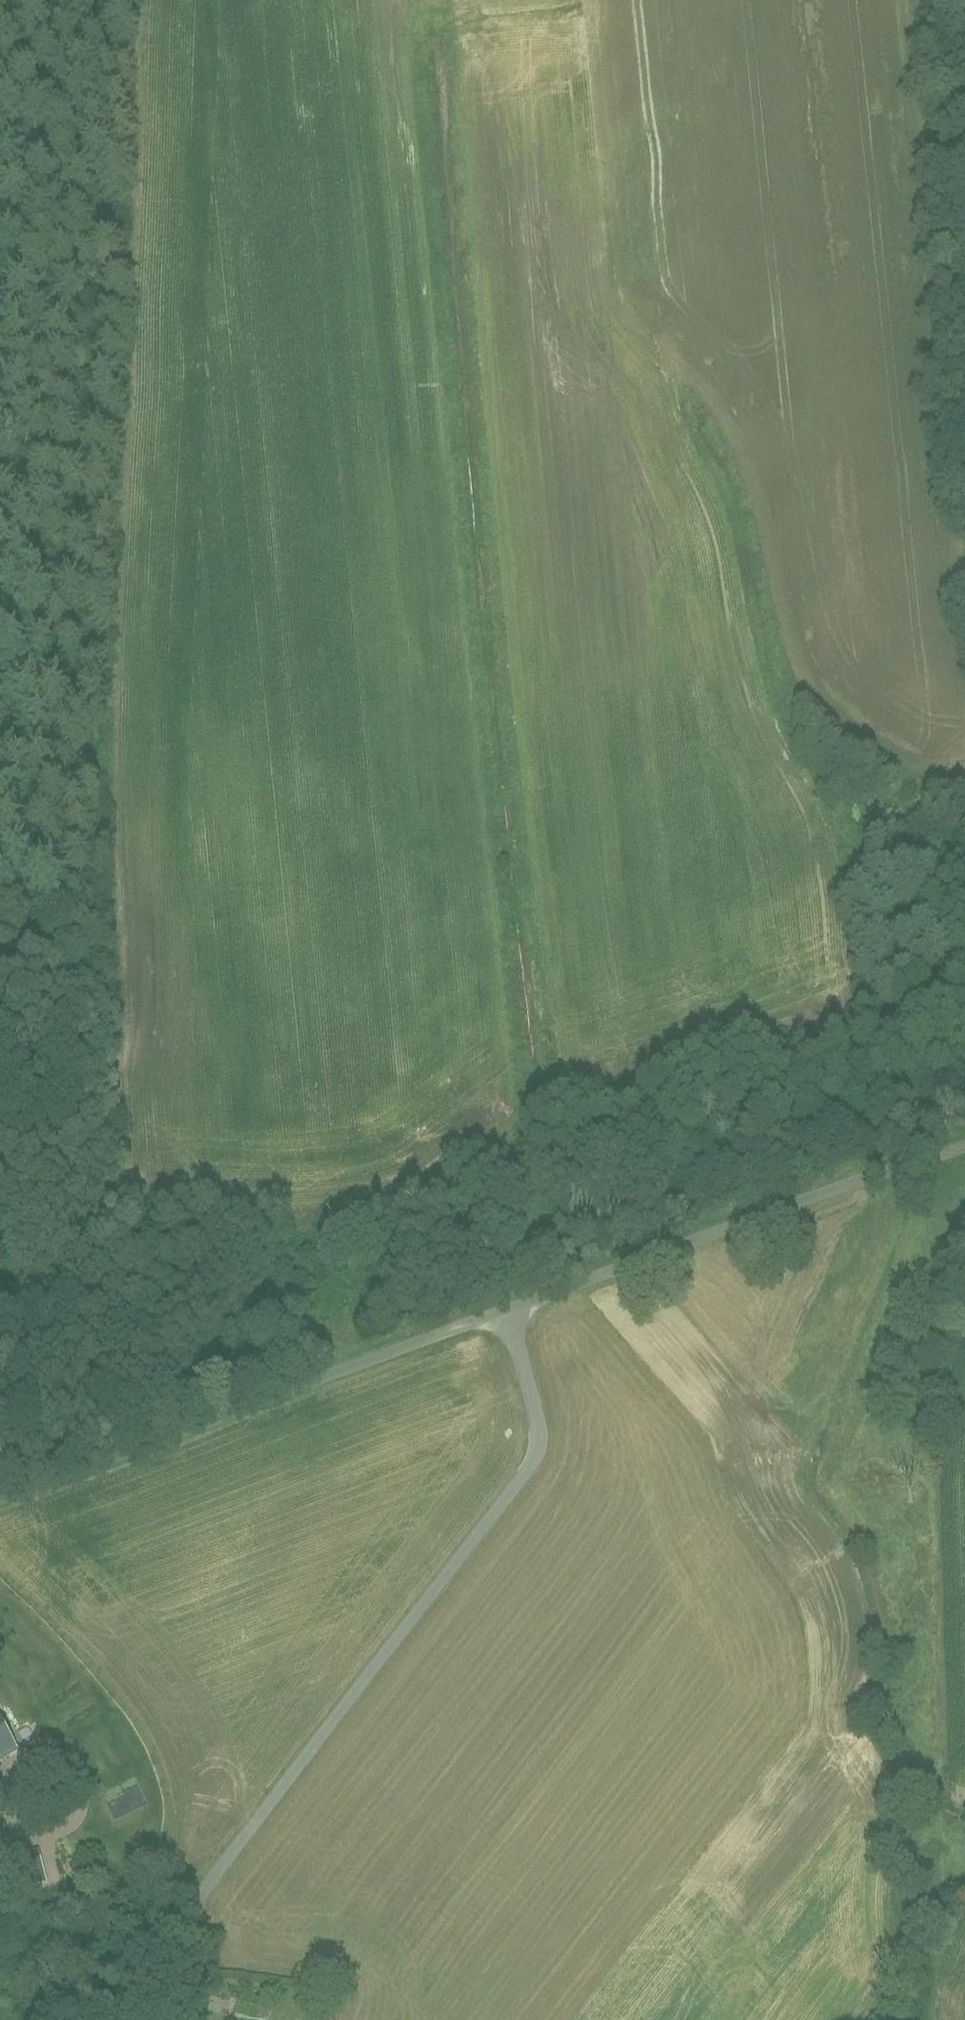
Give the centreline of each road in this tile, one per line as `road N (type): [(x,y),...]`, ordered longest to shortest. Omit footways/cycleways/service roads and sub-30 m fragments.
road 1 (unclassified): [(964,1146),(0,1503)]
road 2 (residential): [(0,1673),(56,1759),(195,1934),(193,2019)]

